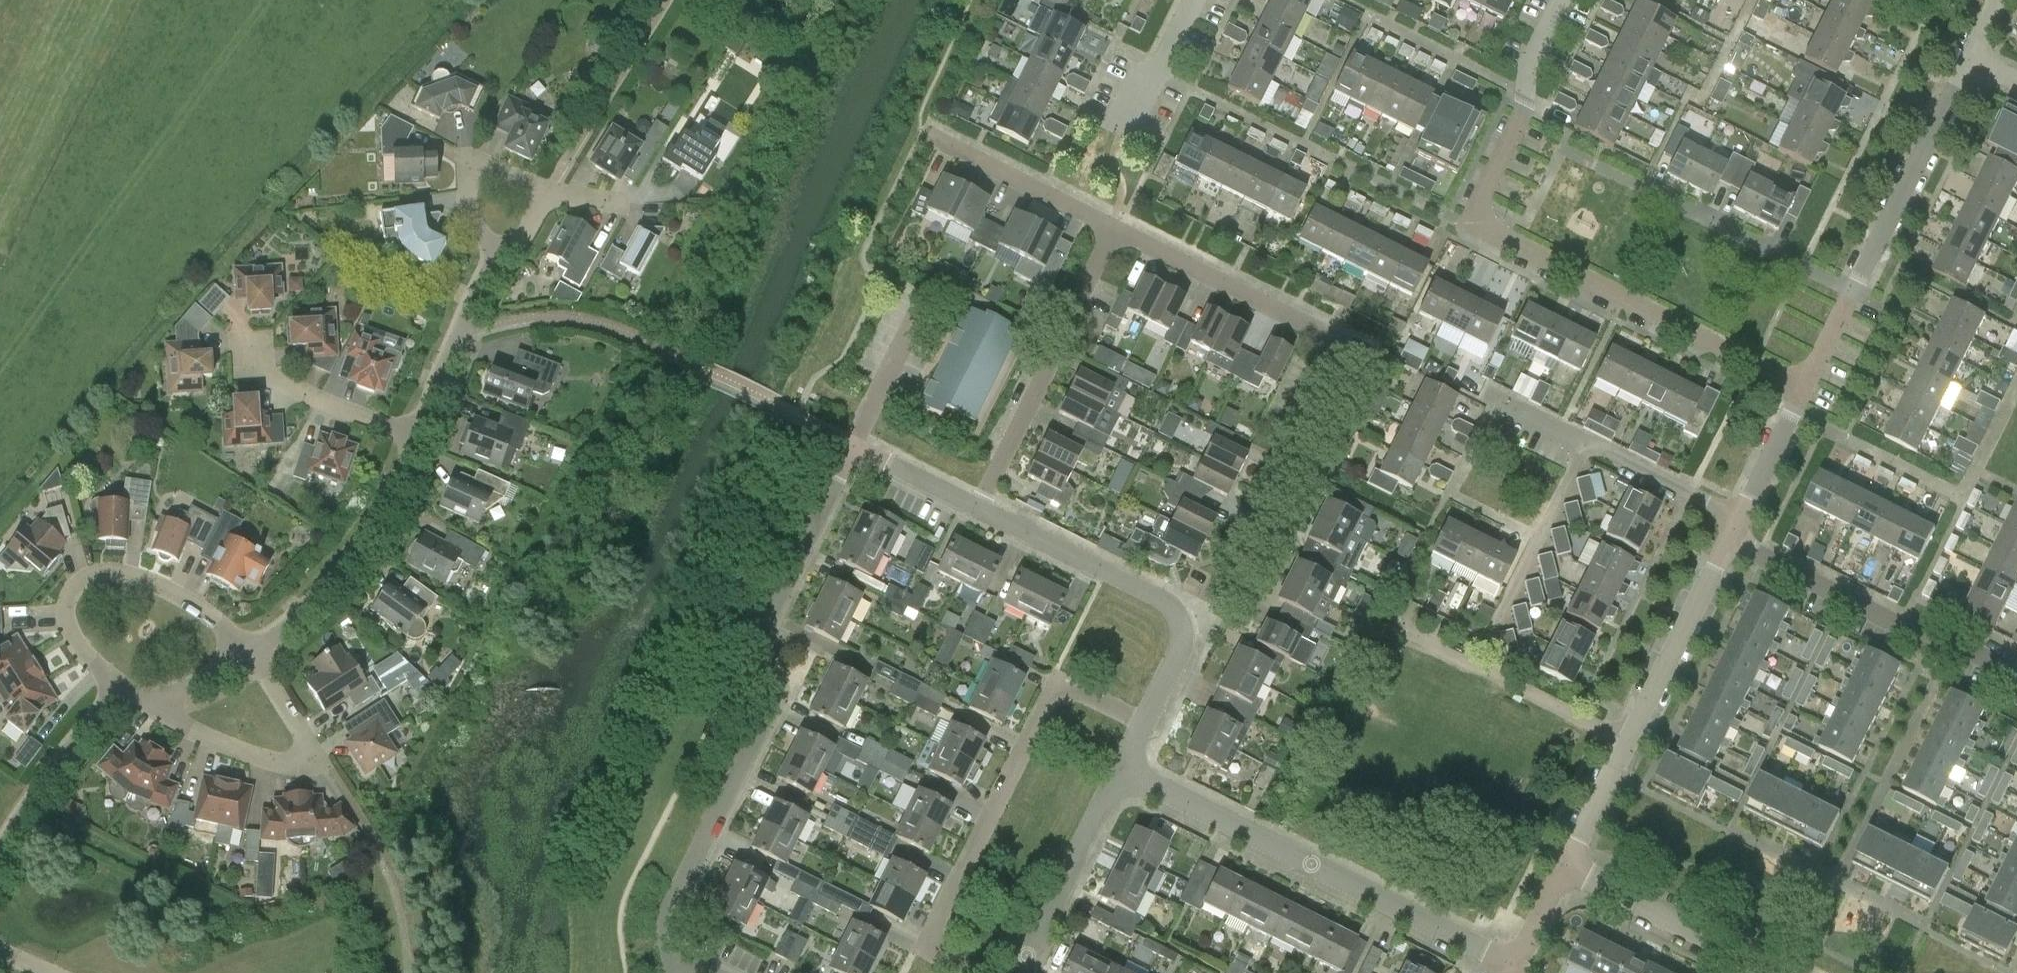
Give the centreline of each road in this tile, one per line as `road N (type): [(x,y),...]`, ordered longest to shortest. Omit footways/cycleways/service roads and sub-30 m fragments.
road 1 (residential): [(1805,395),(1480,227),(1475,213),(1569,0)]
road 2 (residential): [(1181,619),(1204,607),(1340,336),(1107,225)]
road 3 (residential): [(862,442),(779,611),(777,704),(670,911),(667,933),(683,965)]
road 4 (residential): [(979,972),(929,946),(1056,683),(1141,725)]
road 5 (residential): [(1511,966),(1122,768)]
road 6 (residential): [(249,651),(166,587),(107,568),(91,571),(74,584),(68,615),(75,643),(129,696)]
road 7 (residential): [(129,696),(272,761),(314,752),(249,651)]
road 8 (residential): [(2016,675),(1731,543)]
road 9 (residential): [(1107,225),(1102,251),(975,501)]
road 10 (residential): [(249,651),(311,610),(361,553),(420,436)]
road 11 (tertiary): [(1858,290),(1971,53)]
road 12 (residential): [(1590,442),(1482,666)]
road 13 (residential): [(1643,184),(1858,290)]
road 14 (residential): [(1181,619),(1168,601),(975,501)]
road 15 (residential): [(1773,972),(1562,865)]
road 16 (residential): [(1025,972),(1122,768)]
road 17 (tertiary): [(1628,739),(1731,543)]
road 18 (residential): [(0,852),(56,761),(129,696)]
road 19 (residential): [(420,436),(493,249)]
road 20 (residential): [(1107,225),(944,140)]
road 21 (residential): [(254,362),(420,436)]
road 22 (residential): [(548,189),(501,166),(473,167),(457,189),(468,222),(493,249)]
road 23 (residential): [(1742,520),(1590,442)]
road 24 (residential): [(1482,666),(1628,739)]
road 25 (residential): [(862,442),(923,303)]
road 26 (residential): [(1122,131),(1193,0)]
road 27 (tertiary): [(1562,865),(1628,739)]
road 28 (tertiary): [(1742,520),(1805,395)]
road 29 (residential): [(129,696),(249,651)]
road 30 (residential): [(975,501),(862,442)]

